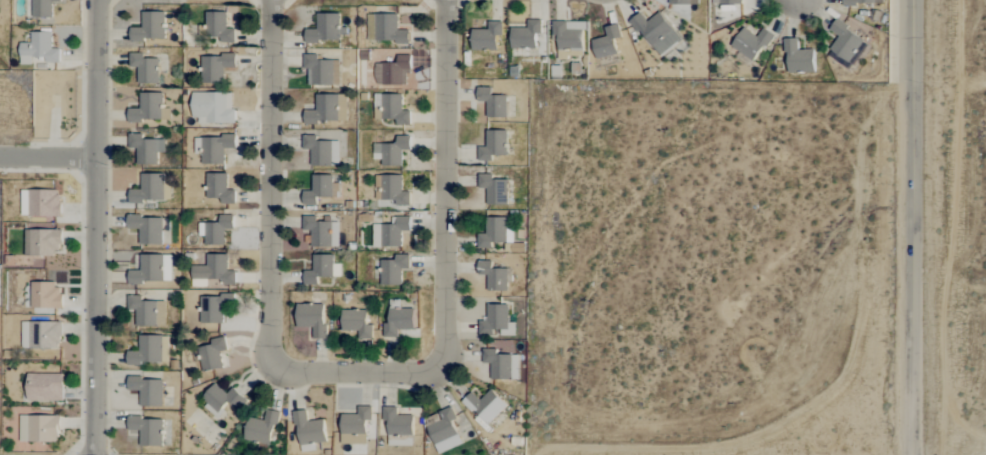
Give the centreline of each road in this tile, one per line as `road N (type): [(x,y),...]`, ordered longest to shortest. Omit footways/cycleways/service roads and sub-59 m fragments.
road 1 (residential): [(441,0),(446,357),(429,372),(363,374),(296,374),(267,359),(273,0)]
road 2 (residential): [(94,454),(99,0)]
road 3 (secondary): [(911,454),(913,0)]

